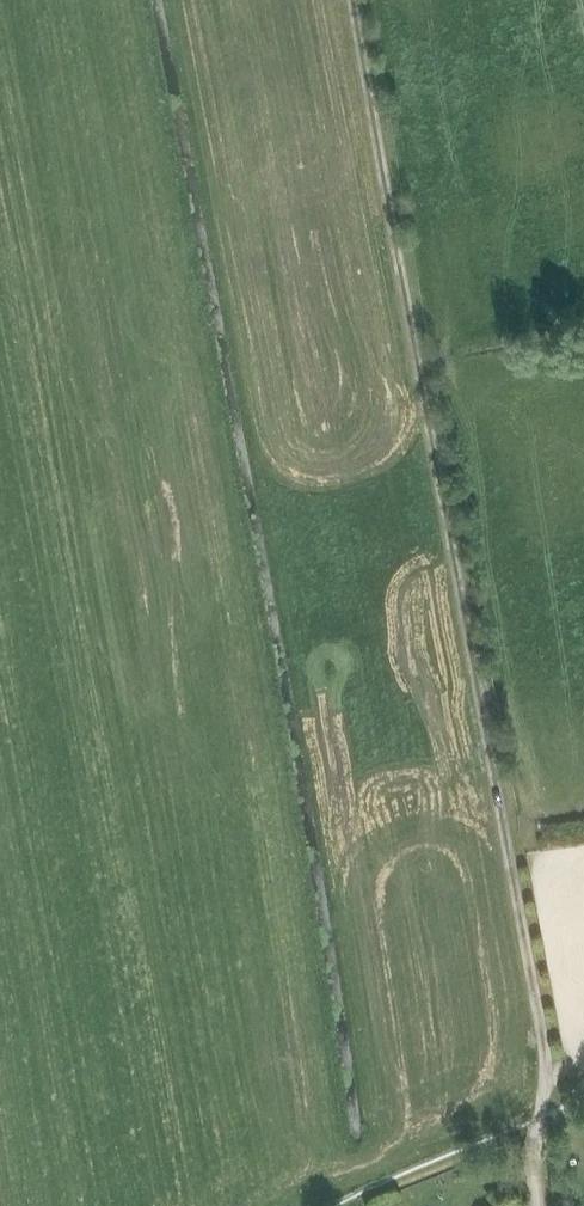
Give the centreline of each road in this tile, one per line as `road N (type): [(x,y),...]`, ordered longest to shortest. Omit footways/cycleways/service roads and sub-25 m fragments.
road 1 (track): [(540,1117),(545,1067),(354,0)]

